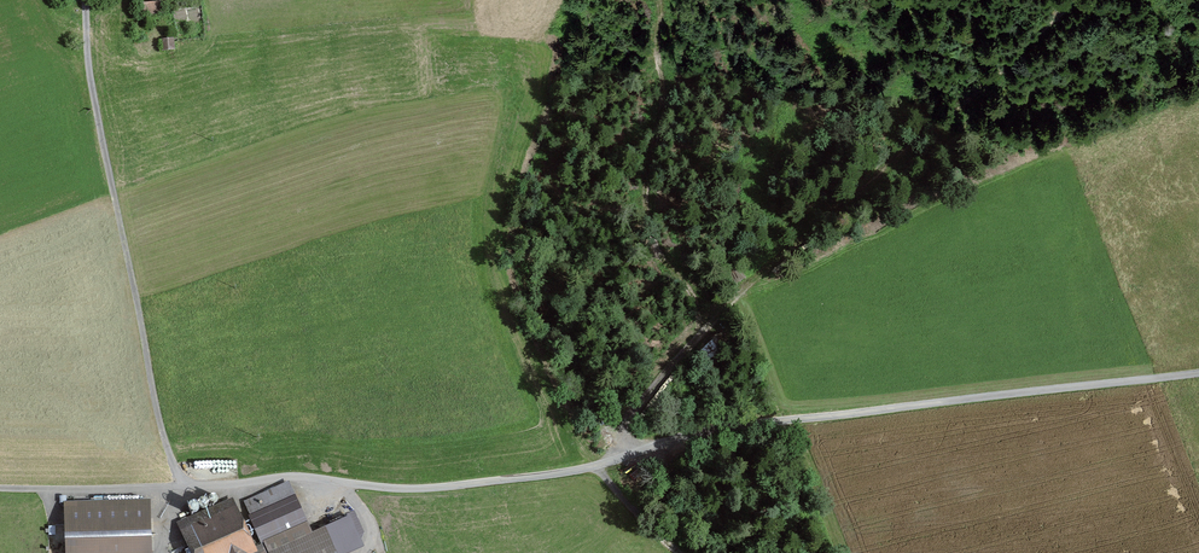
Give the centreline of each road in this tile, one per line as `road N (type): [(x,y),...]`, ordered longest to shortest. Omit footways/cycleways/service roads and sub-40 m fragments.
road 1 (track): [(620,458),(621,435),(662,370),(744,280),(892,169),(1032,46),(1070,0)]
road 2 (track): [(596,466),(685,552)]

